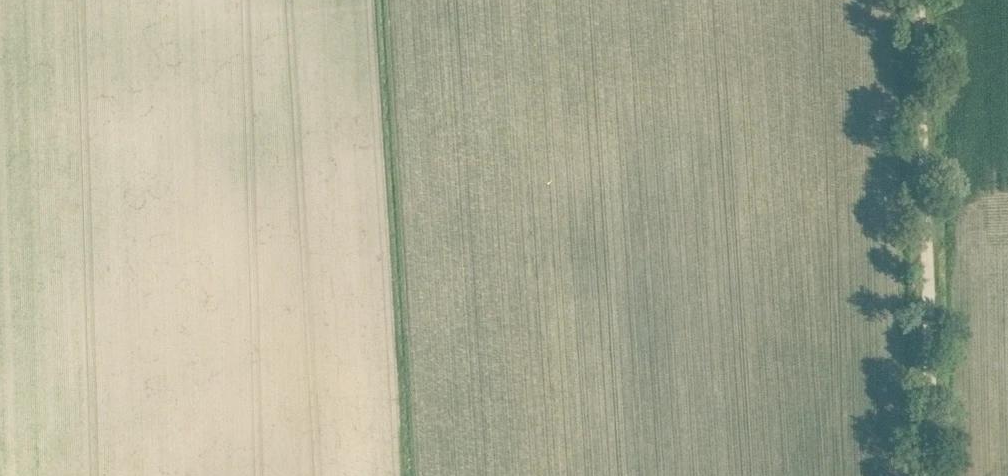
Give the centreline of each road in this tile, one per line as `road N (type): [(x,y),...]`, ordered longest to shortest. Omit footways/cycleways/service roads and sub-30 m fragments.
road 1 (track): [(935,475),(920,0)]

